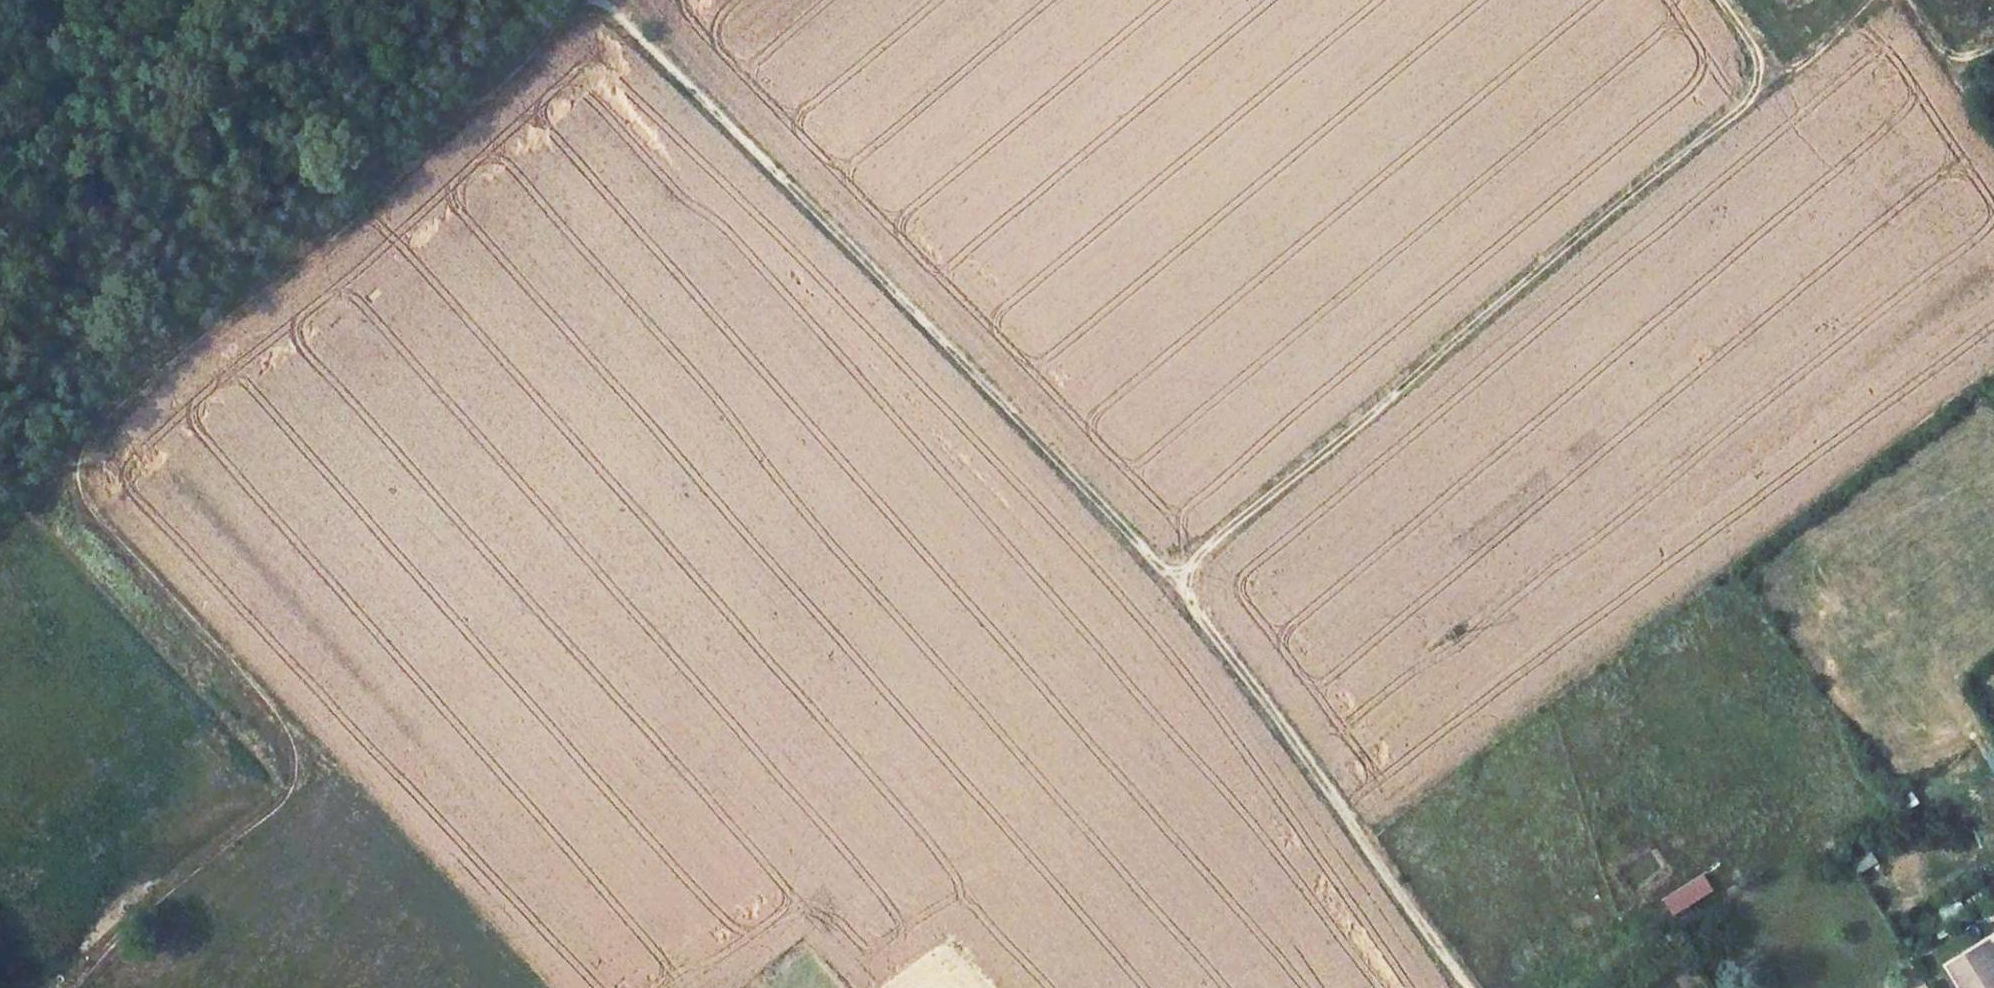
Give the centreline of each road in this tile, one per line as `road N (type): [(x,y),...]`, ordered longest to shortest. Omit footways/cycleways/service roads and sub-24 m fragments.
road 1 (track): [(1473,987),(1183,588),(603,0)]
road 2 (track): [(1183,588),(1205,550),(1746,104),(1760,86),(1762,64),(1727,0)]

